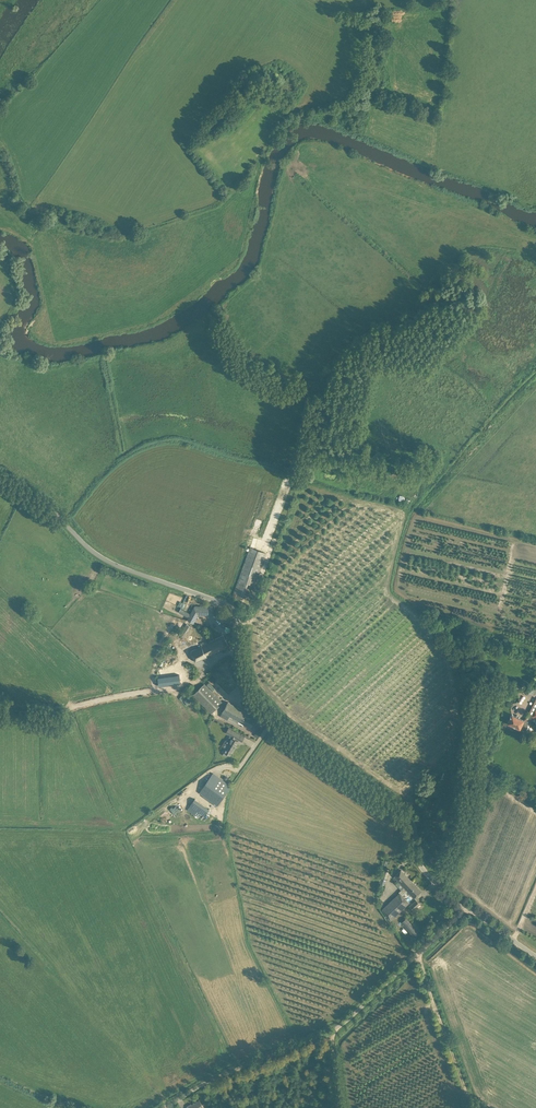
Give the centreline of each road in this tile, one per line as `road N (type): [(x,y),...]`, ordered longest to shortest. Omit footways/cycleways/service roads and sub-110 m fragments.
road 1 (unclassified): [(467,906),(423,872),(404,811),(256,704),(242,679),(226,603),(99,555),(35,497),(0,477)]
road 2 (unclassified): [(176,1100),(338,1027),(467,906)]
road 3 (track): [(535,380),(509,410),(520,428),(480,475),(522,490),(495,636)]
road 4 (track): [(418,954),(472,1107)]

